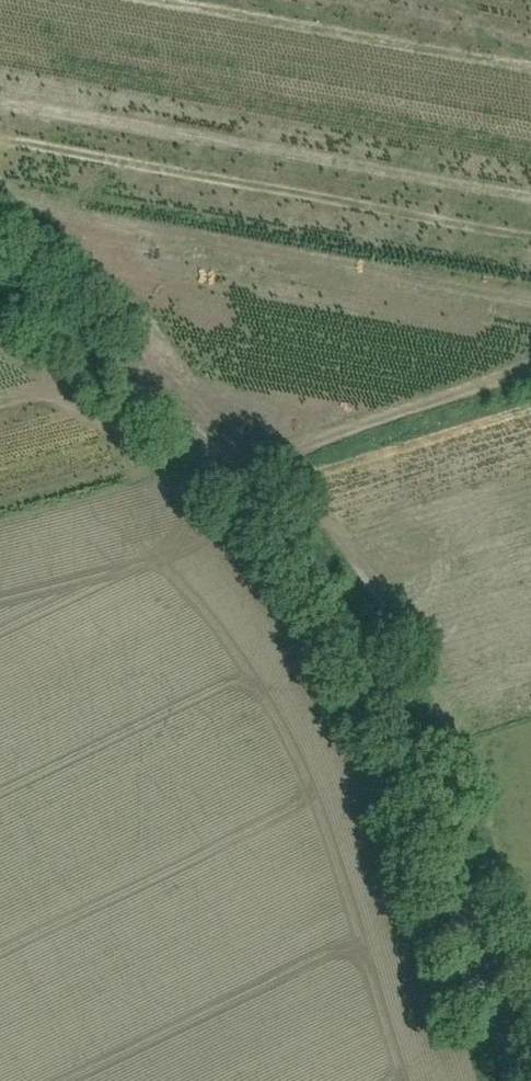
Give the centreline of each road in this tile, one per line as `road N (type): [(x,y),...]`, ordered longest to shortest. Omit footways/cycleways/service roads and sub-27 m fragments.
road 1 (unclassified): [(0,267),(232,467),(288,524),(337,598),(396,719),(514,1080)]

